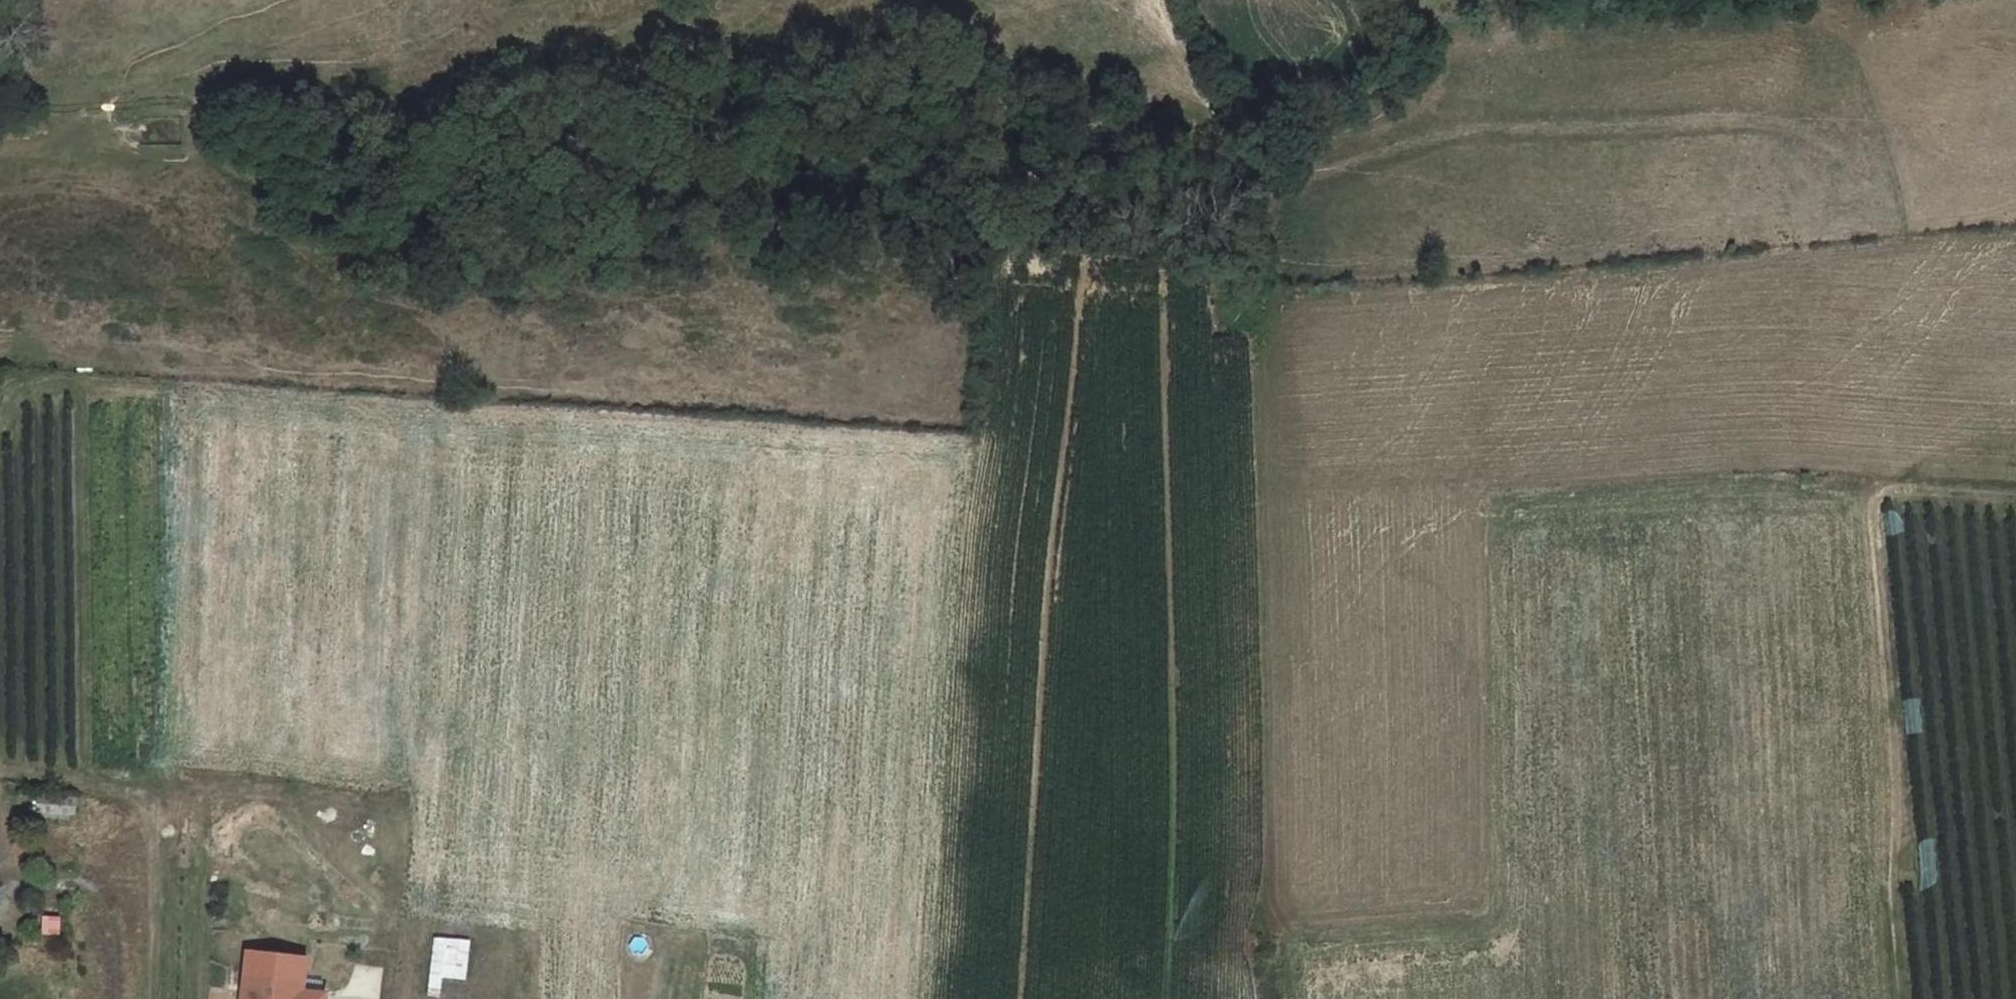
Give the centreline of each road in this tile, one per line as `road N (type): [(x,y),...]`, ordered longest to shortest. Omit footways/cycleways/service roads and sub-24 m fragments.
road 1 (track): [(0,768),(124,785),(154,797),(168,815),(158,998)]

